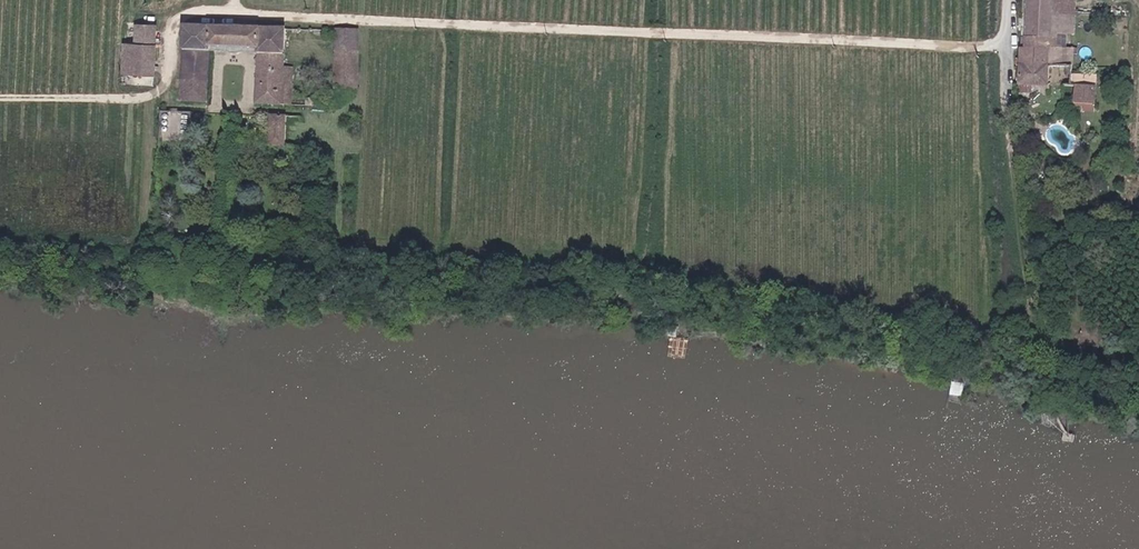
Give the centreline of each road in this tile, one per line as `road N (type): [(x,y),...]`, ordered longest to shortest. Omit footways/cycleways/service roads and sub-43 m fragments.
road 1 (track): [(1044,370),(1010,78)]

